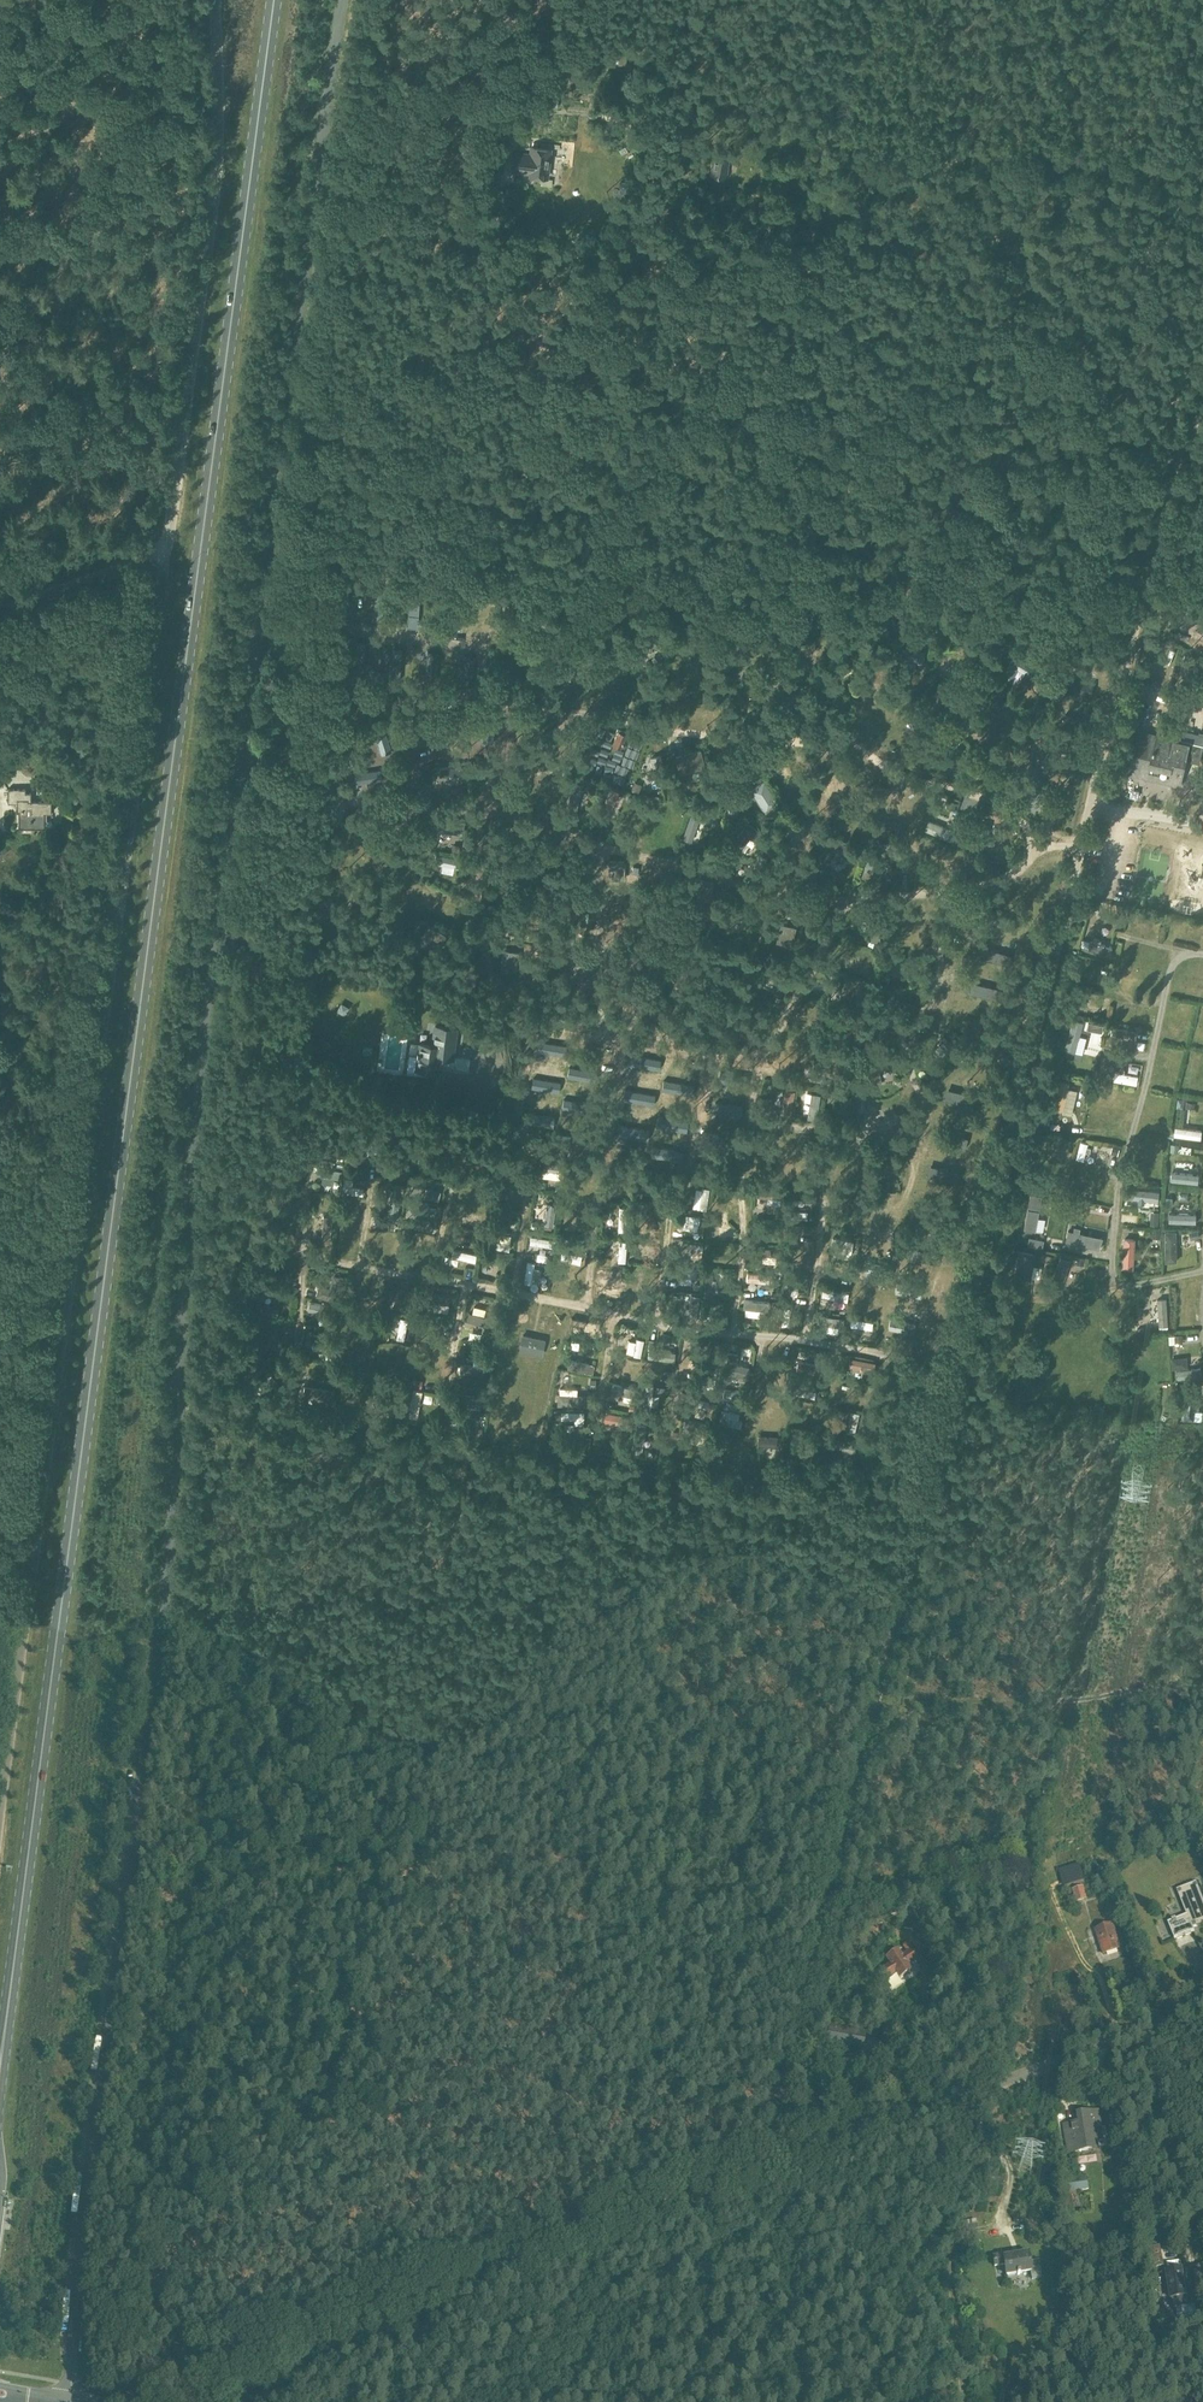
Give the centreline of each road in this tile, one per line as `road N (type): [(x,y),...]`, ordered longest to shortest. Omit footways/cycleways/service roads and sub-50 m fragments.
road 1 (unclassified): [(72,2401),(101,2074),(175,1463),(212,943),(310,196),(345,0)]
road 2 (primary): [(0,2072),(274,0)]
road 3 (unclassified): [(768,2173),(1042,980),(1177,449),(1202,393)]
road 4 (tertiary): [(0,1810),(174,546)]
road 5 (unclassified): [(152,2401),(768,2173)]
road 6 (tertiary): [(174,546),(220,154),(218,0)]
road 7 (unclassified): [(768,2173),(1202,2007)]
road 8 (track): [(835,136),(992,142),(1202,173)]
road 9 (track): [(877,1700),(1008,1703),(1202,1687)]
road 10 (unclassified): [(0,608),(174,546)]

